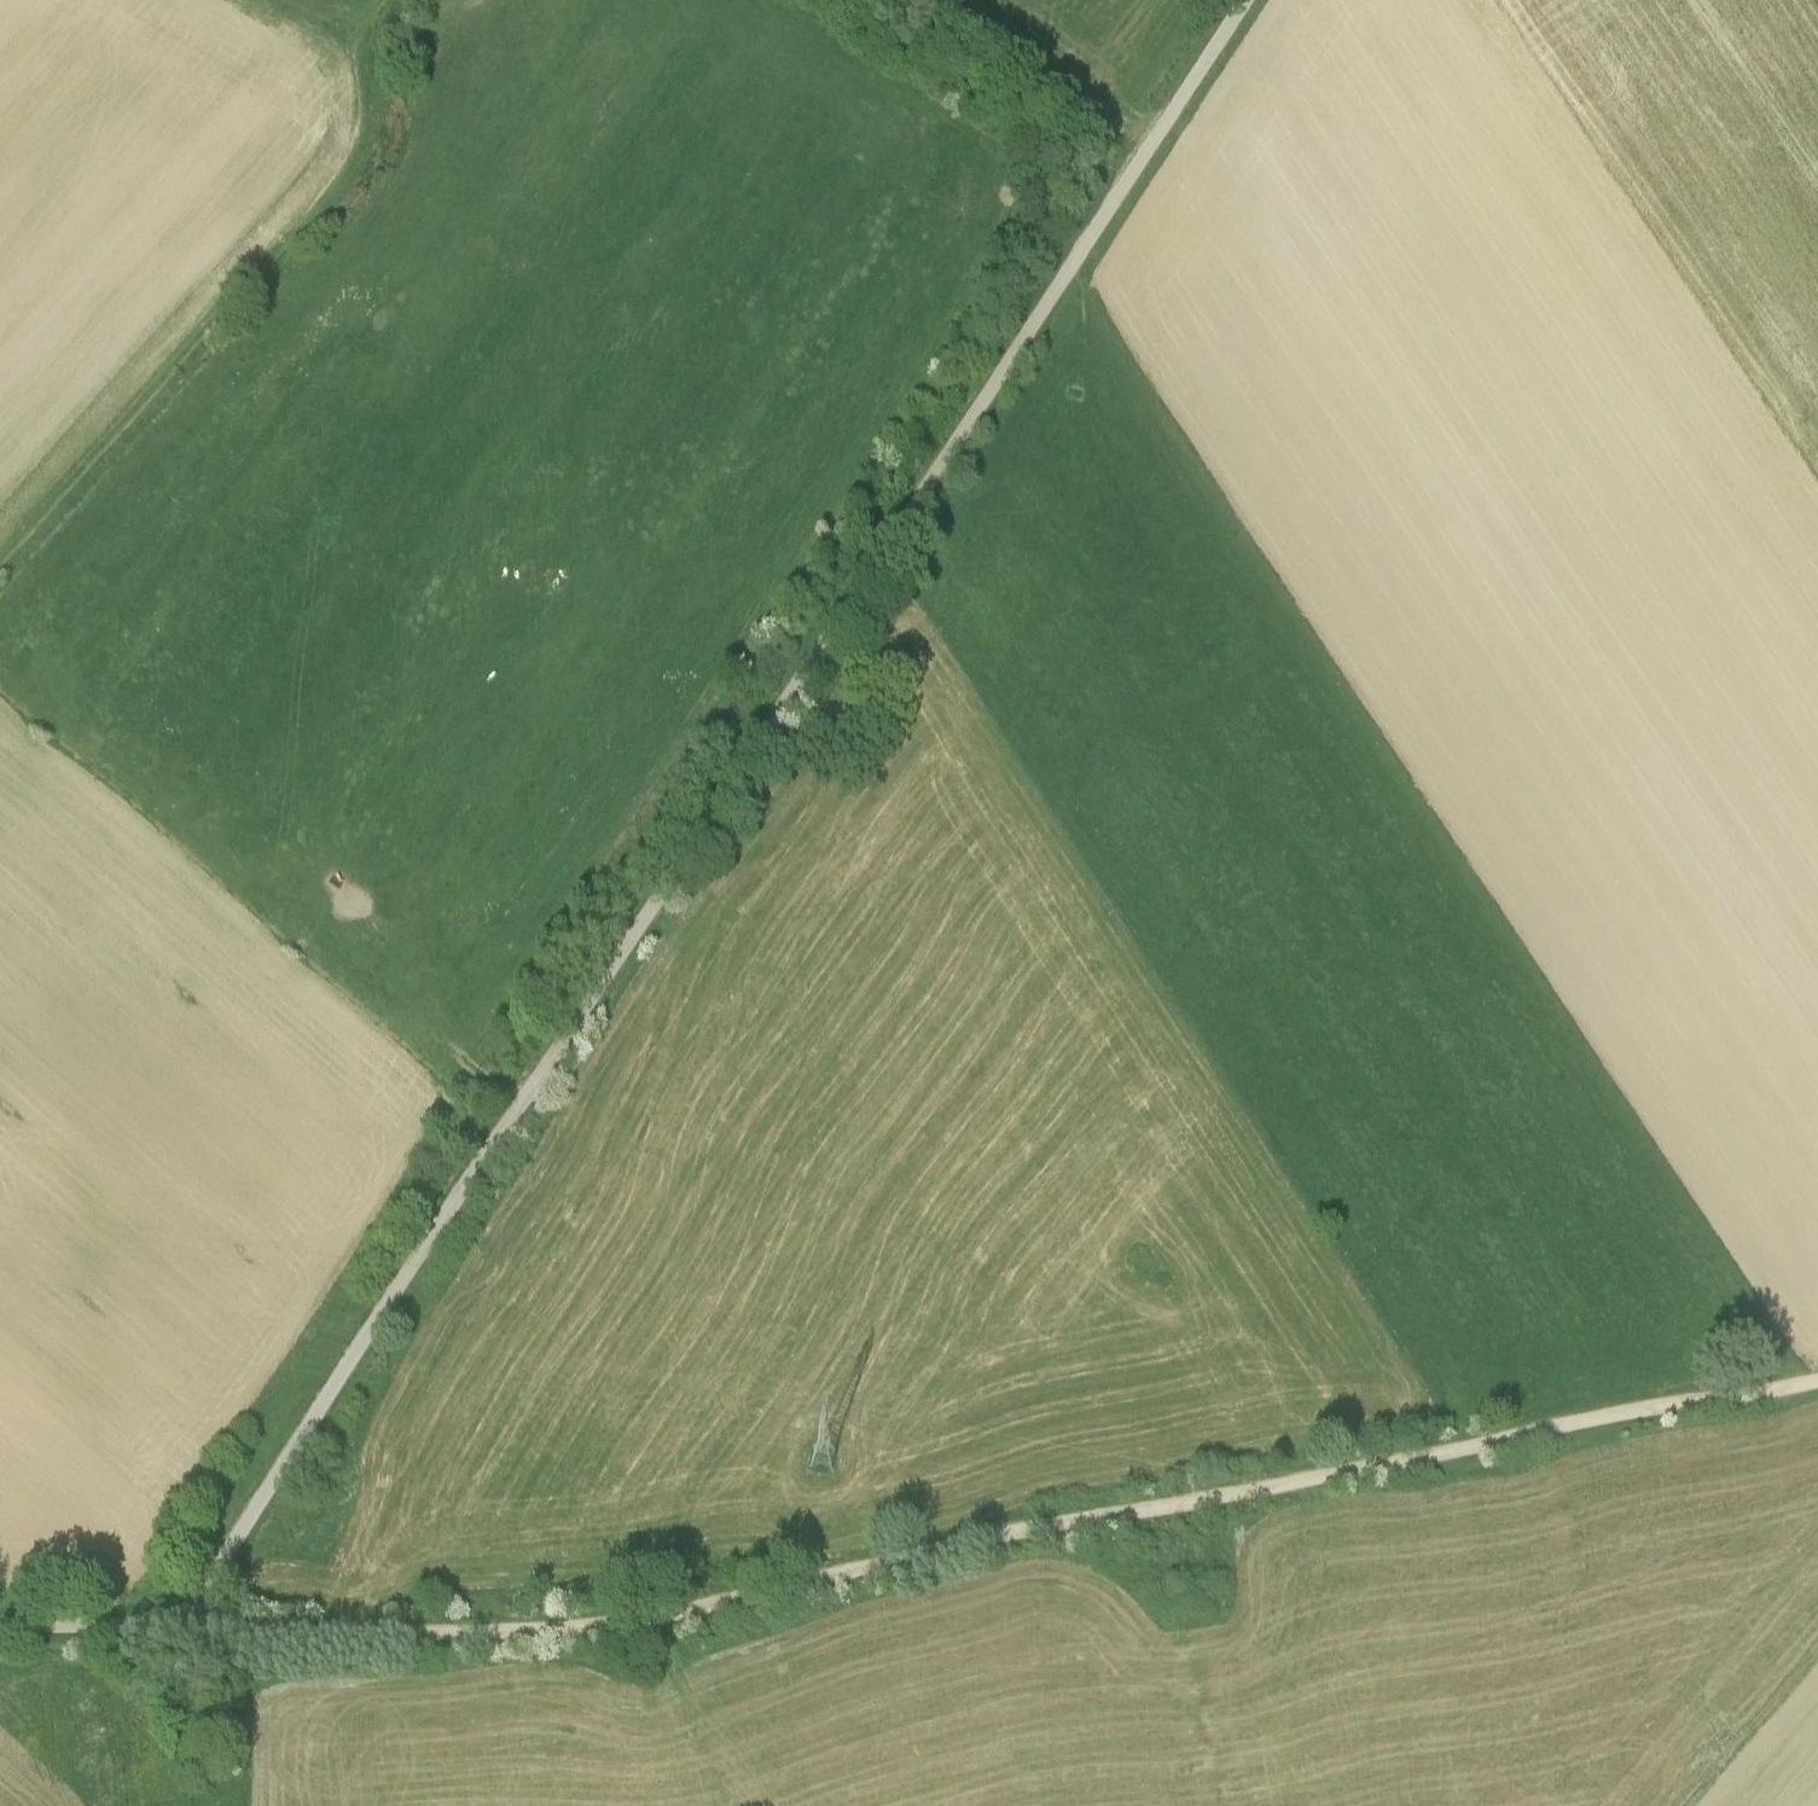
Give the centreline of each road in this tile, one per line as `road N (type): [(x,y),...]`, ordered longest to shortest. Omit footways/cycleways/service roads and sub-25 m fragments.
road 1 (track): [(182,1627),(1241,0)]
road 2 (track): [(1817,1369),(989,1539),(649,1622),(458,1636),(257,1637),(182,1627)]
road 3 (track): [(396,0),(383,17),(379,151),(0,566)]
road 4 (track): [(0,1628),(182,1627)]

